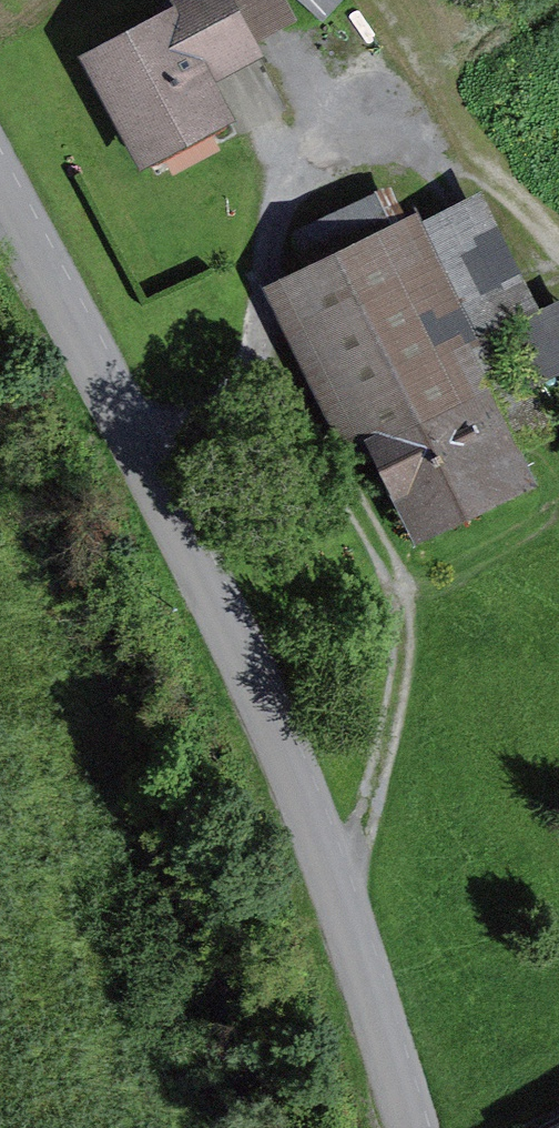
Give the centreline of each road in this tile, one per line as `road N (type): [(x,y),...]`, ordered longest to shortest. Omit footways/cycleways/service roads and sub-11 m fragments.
road 1 (residential): [(422,1127),(311,794),(142,438),(0,175)]
road 2 (track): [(352,906),(398,762),(417,648),(401,564),(360,485),(299,401),(236,409),(142,438)]
road 3 (track): [(257,79),(283,133),(293,201),(273,301),(299,401)]

